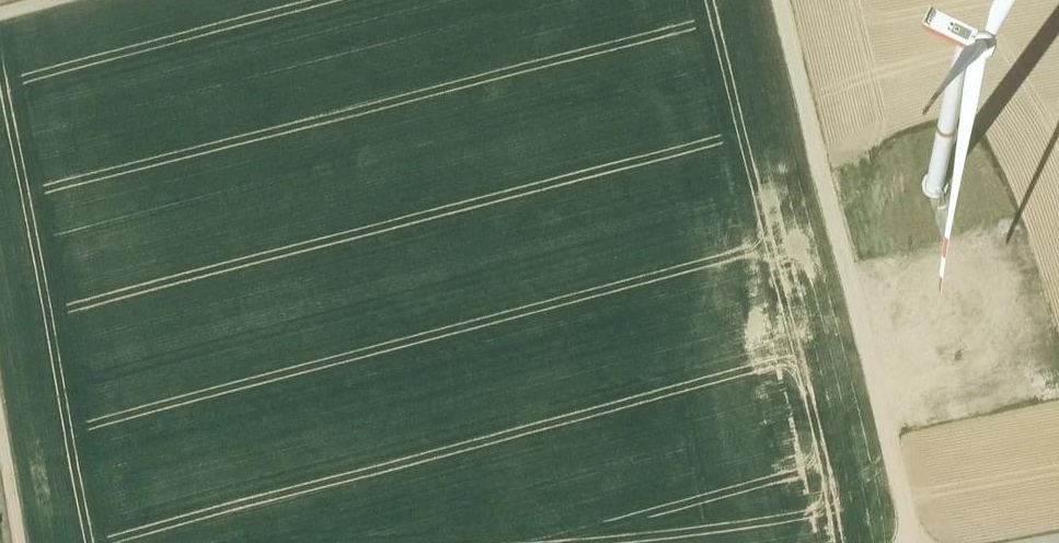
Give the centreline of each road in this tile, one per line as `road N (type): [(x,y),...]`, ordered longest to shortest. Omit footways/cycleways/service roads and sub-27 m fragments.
road 1 (track): [(859,542),(880,495),(874,387),(779,0)]
road 2 (track): [(0,417),(23,542)]

